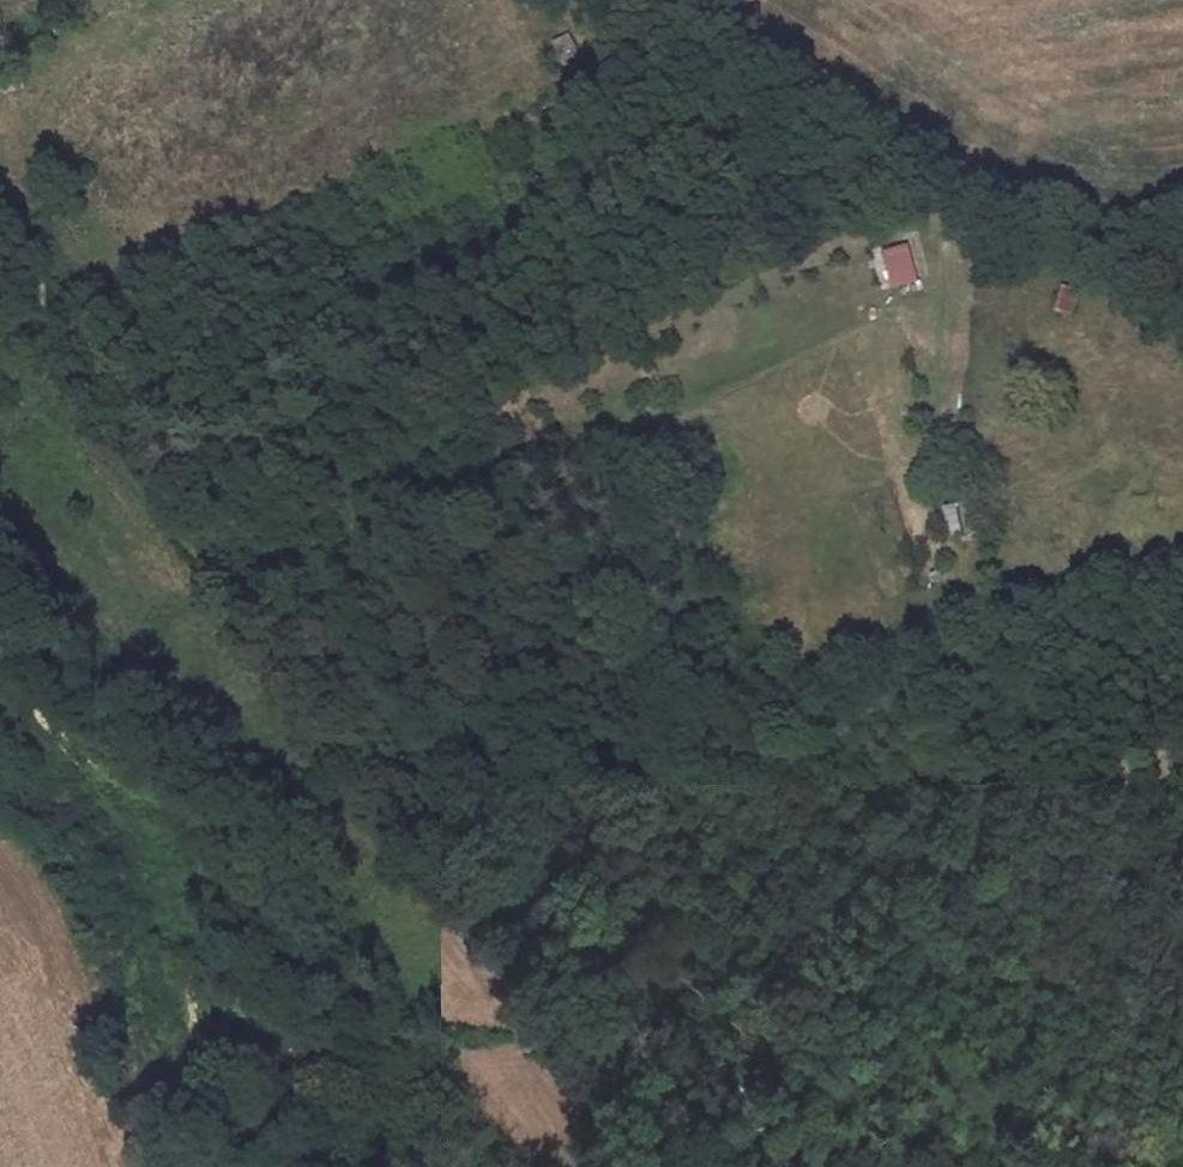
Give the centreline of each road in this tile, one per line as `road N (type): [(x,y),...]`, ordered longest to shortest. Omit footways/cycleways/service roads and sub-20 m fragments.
road 1 (track): [(1182,266),(983,178),(705,0)]

